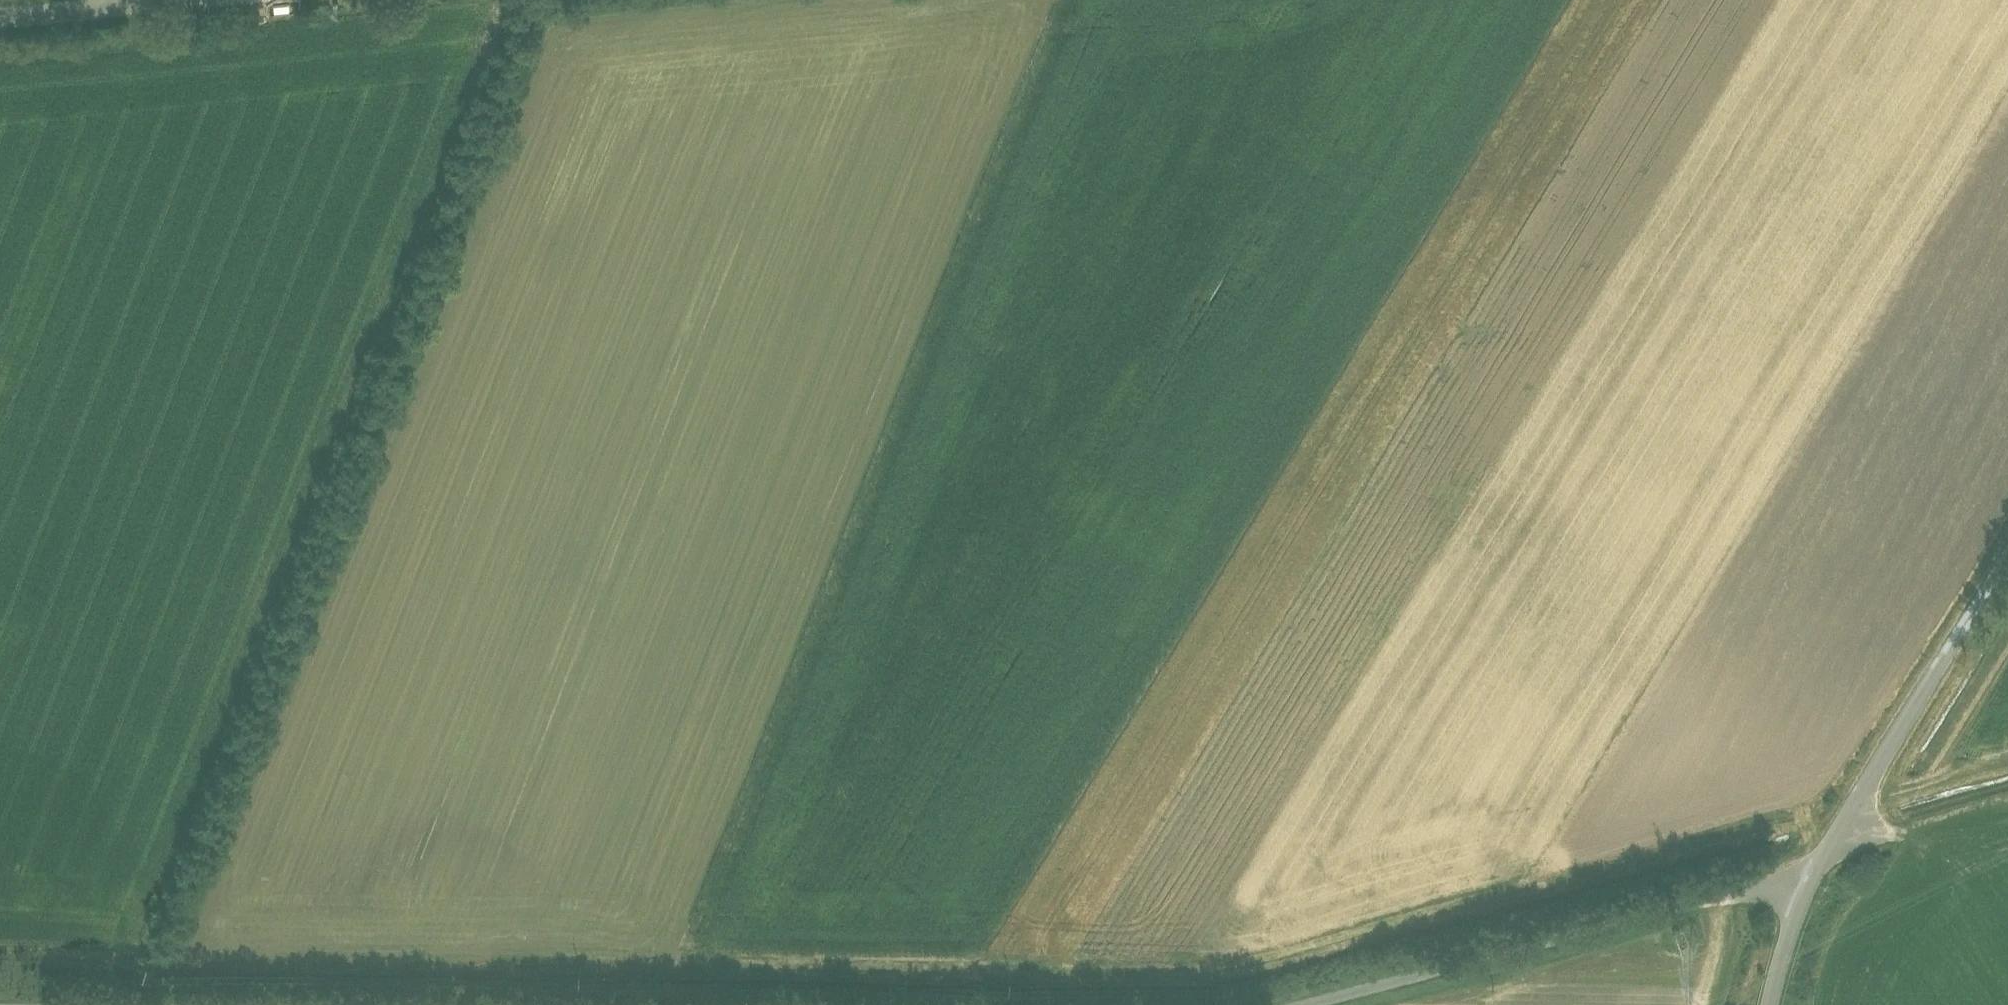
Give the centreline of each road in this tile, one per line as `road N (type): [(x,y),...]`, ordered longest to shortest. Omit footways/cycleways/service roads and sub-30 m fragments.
road 1 (residential): [(0,991),(633,1004)]
road 2 (residential): [(1261,1004),(1808,880)]
road 3 (residential): [(2007,553),(1808,880)]
road 4 (residential): [(0,17),(180,0)]
road 5 (residential): [(1808,880),(1766,1004)]

